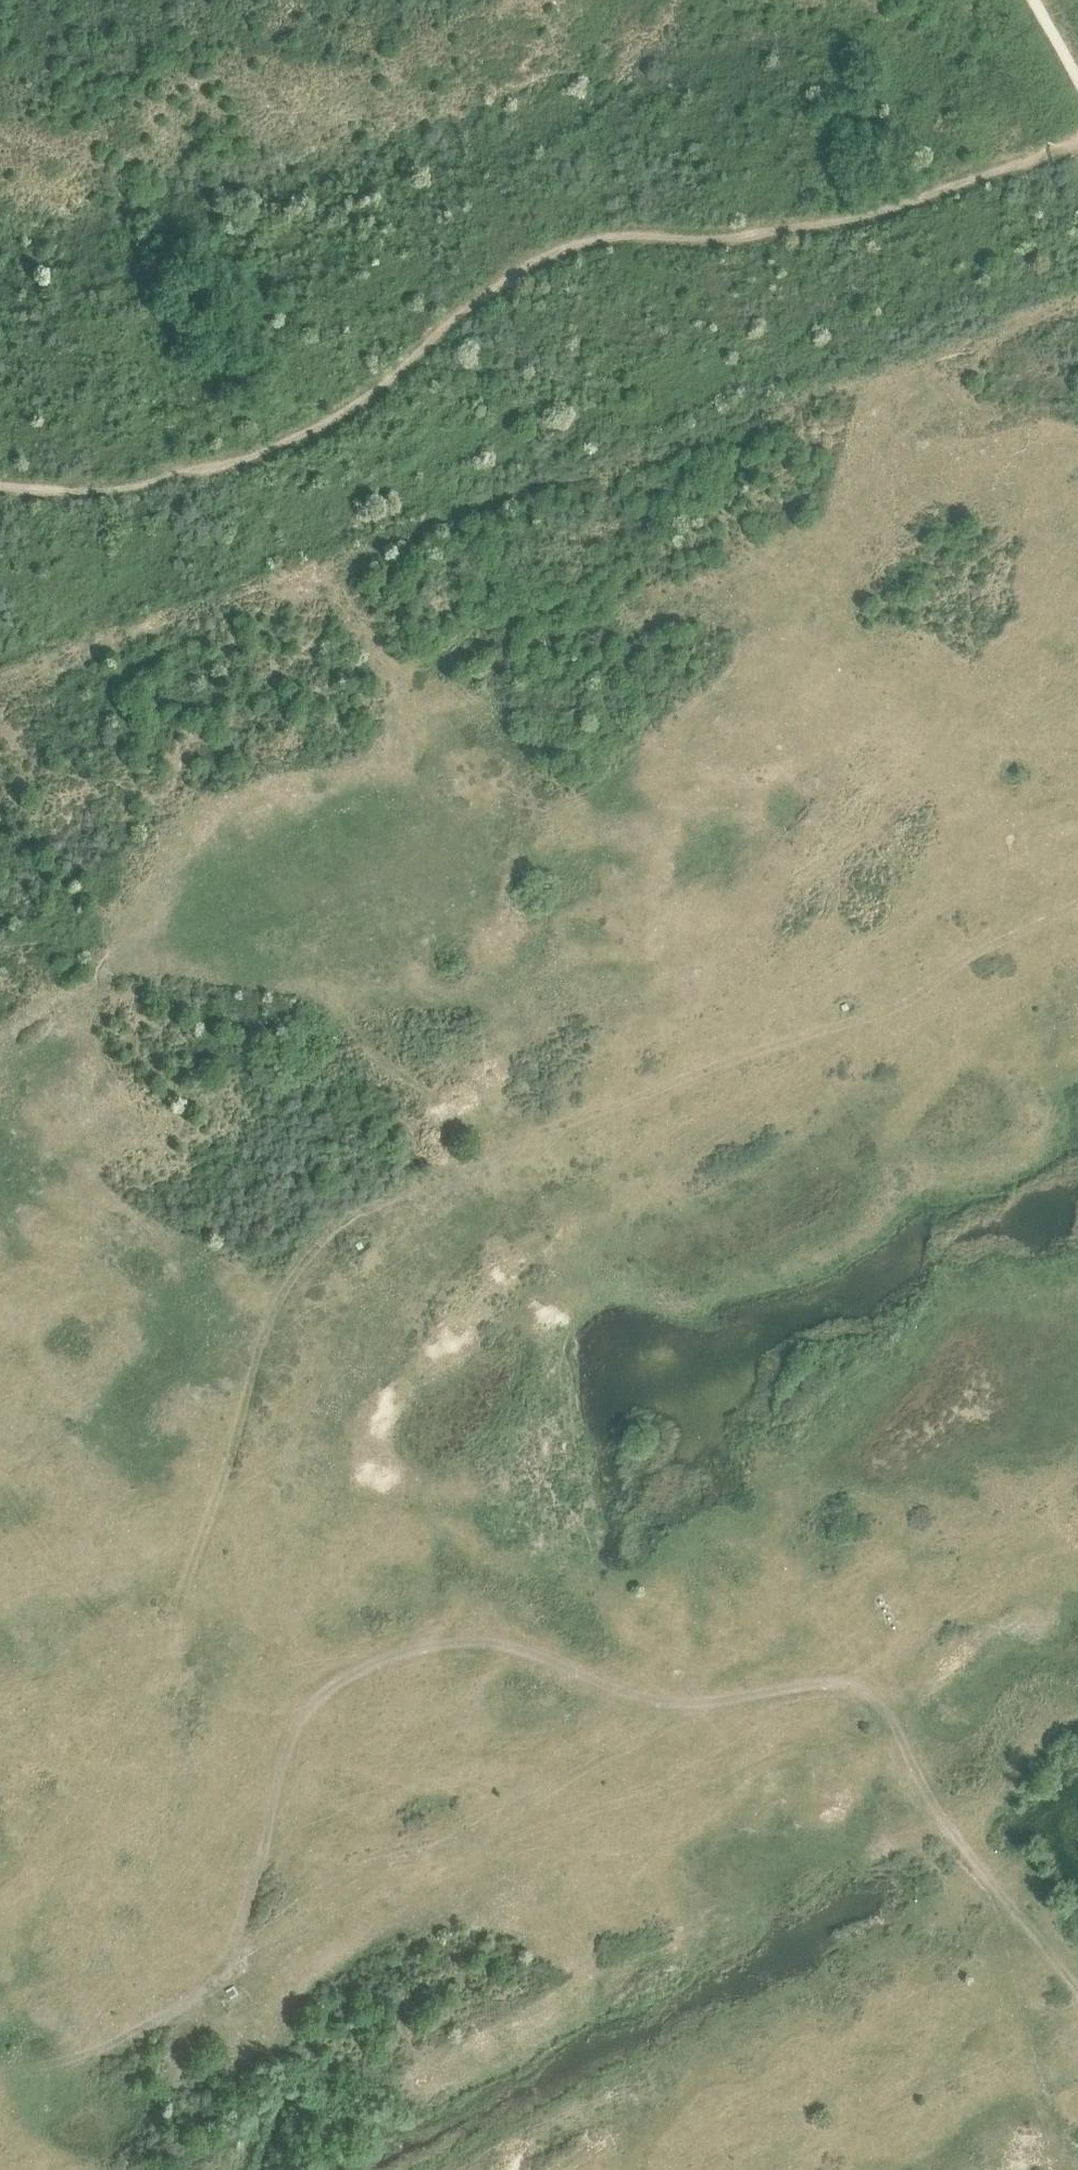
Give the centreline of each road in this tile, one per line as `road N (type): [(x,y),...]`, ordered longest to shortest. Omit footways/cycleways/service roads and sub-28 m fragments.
road 1 (track): [(966,1853),(1077,2005)]

